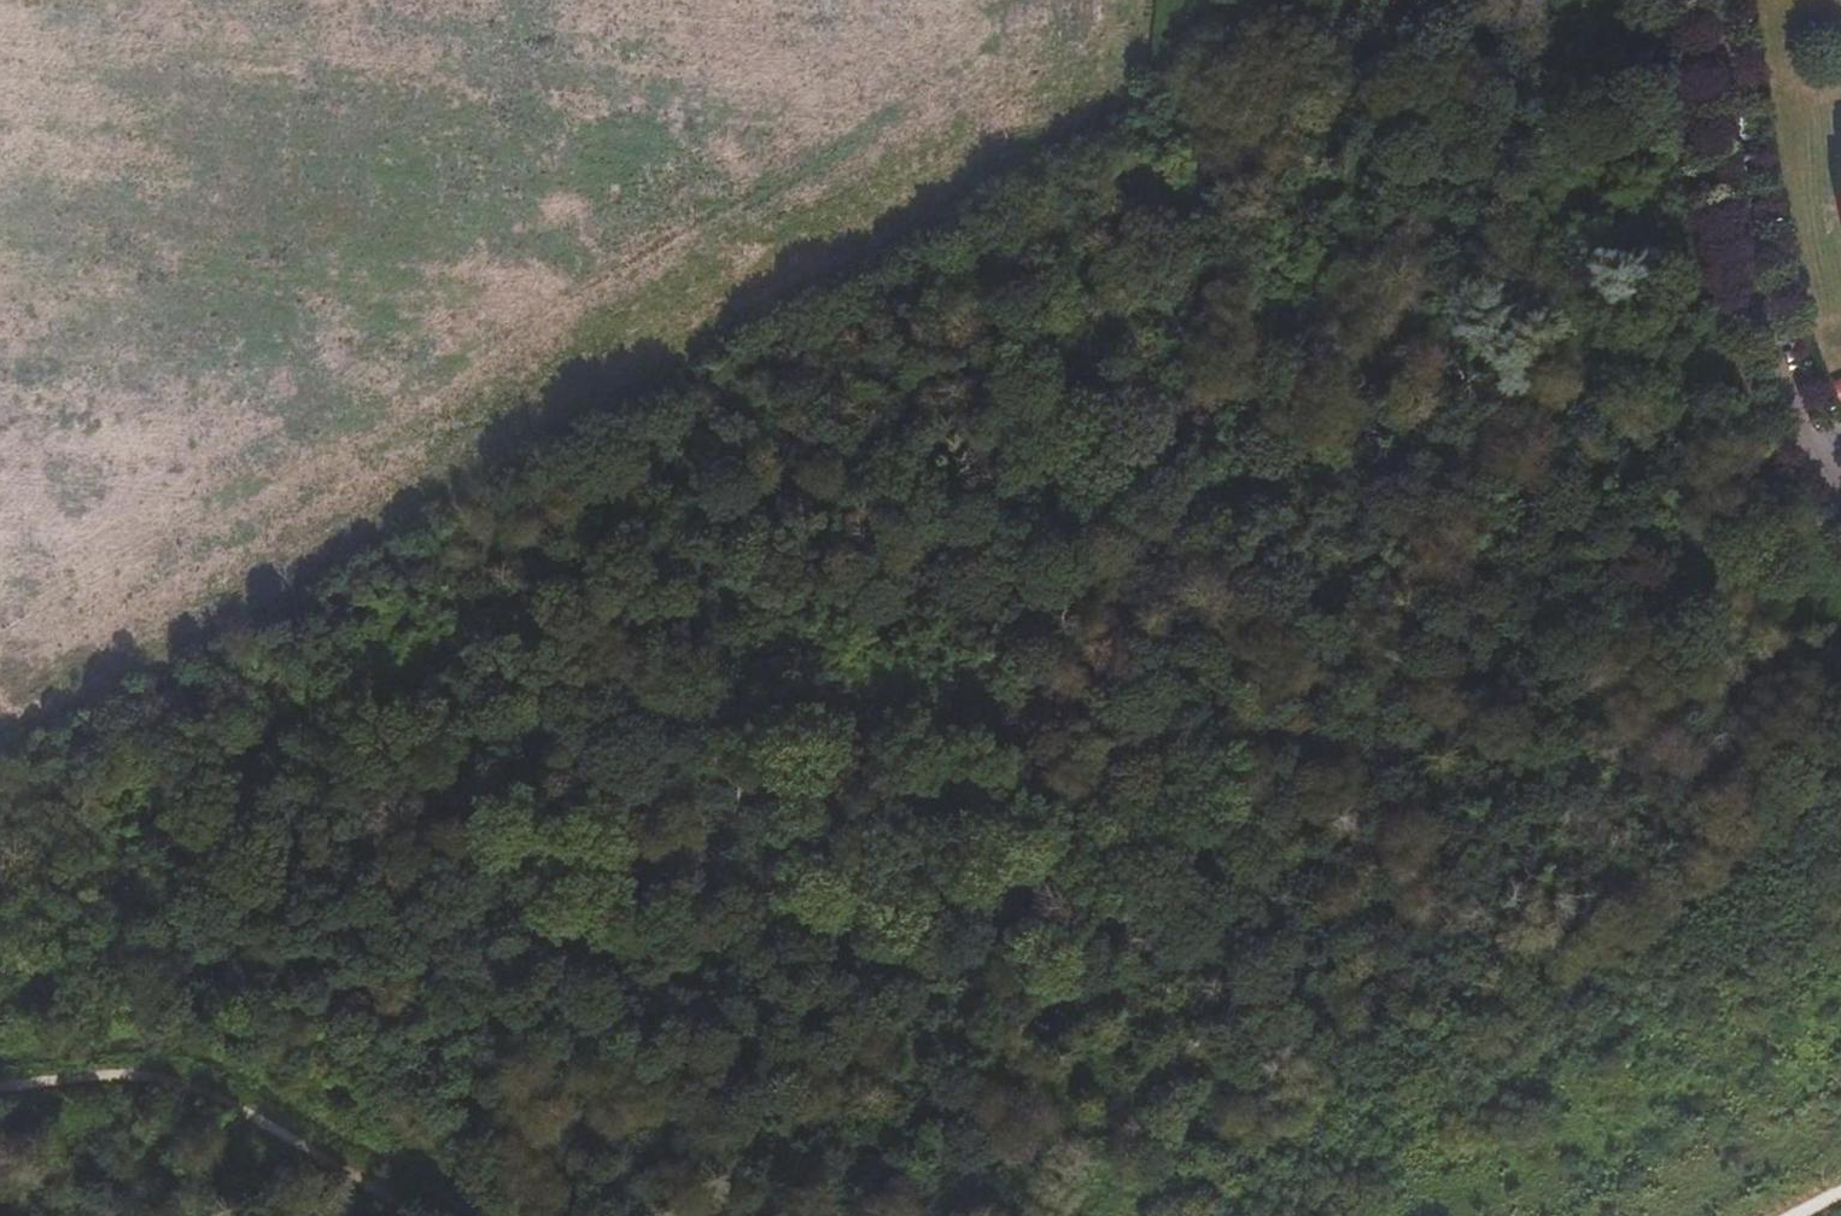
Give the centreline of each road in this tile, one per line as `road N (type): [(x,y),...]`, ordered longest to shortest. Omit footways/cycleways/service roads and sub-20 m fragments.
road 1 (unclassified): [(1723,0),(1758,271),(1817,447),(1840,483)]

